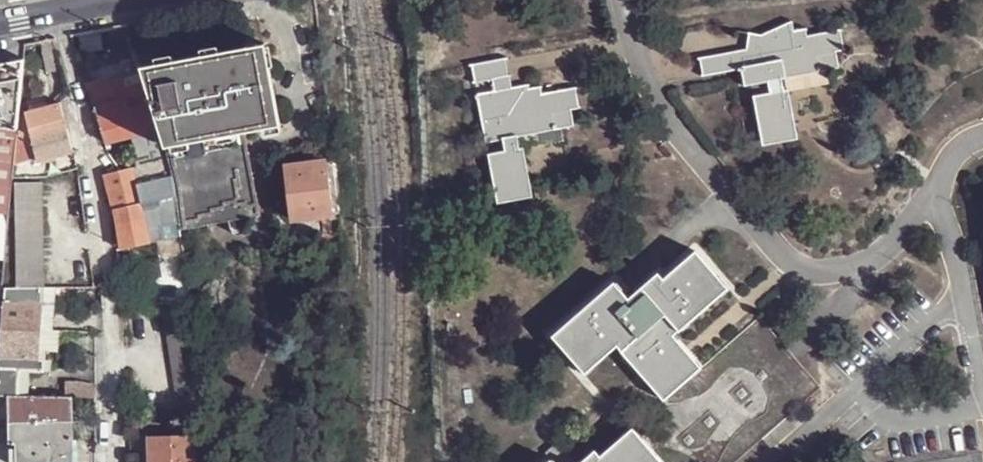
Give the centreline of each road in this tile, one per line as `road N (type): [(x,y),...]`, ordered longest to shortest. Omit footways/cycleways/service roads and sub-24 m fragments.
road 1 (tertiary): [(0,23),(125,0)]

